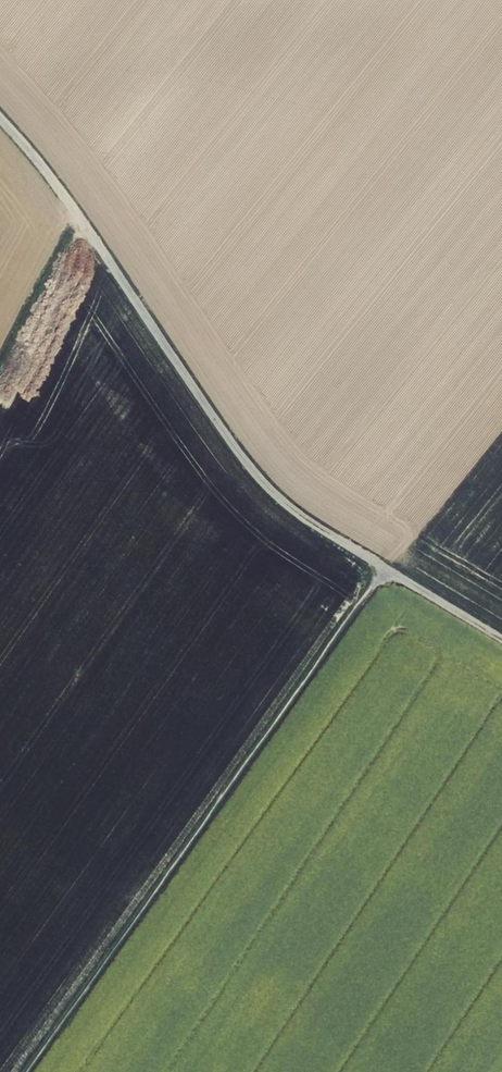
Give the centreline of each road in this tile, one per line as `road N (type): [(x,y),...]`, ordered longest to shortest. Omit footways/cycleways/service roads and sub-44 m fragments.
road 1 (track): [(0,118),(266,486),(309,522),(501,639)]
road 2 (track): [(22,1071),(384,568)]
road 3 (track): [(0,357),(78,216)]

